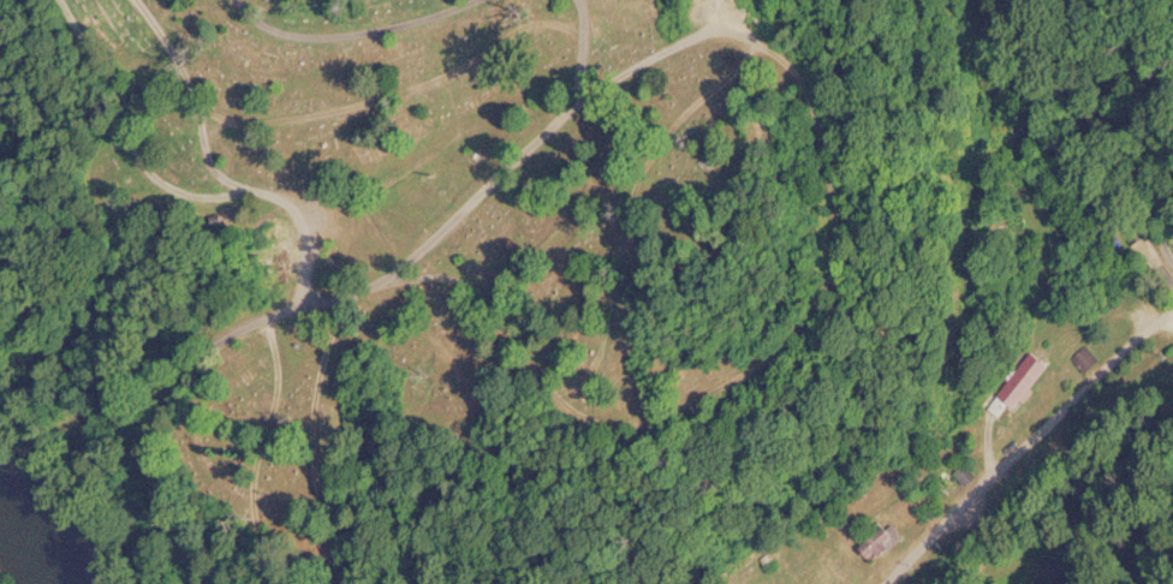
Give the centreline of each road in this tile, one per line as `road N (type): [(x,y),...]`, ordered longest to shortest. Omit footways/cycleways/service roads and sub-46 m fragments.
road 1 (residential): [(892,583),(1044,418),(1172,334)]

